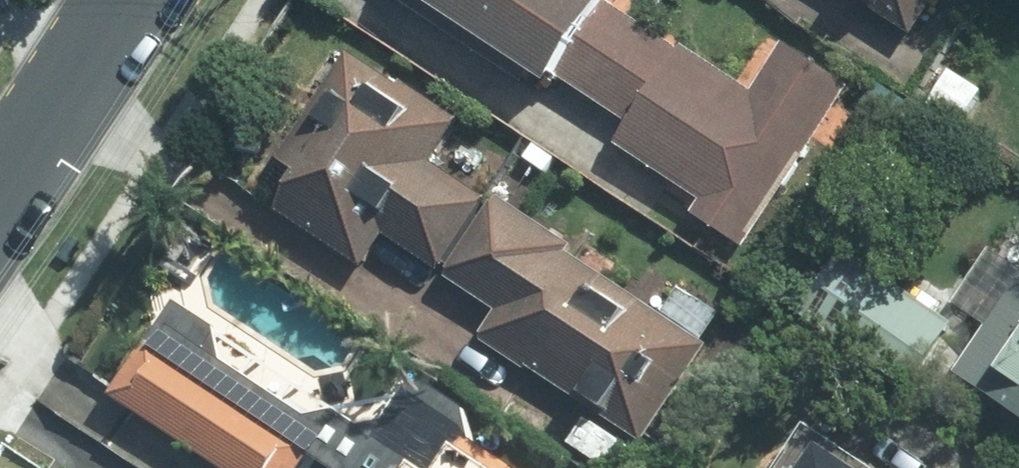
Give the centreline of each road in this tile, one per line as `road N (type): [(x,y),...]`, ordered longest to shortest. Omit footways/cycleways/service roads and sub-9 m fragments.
road 1 (tertiary): [(137,0),(0,205)]

